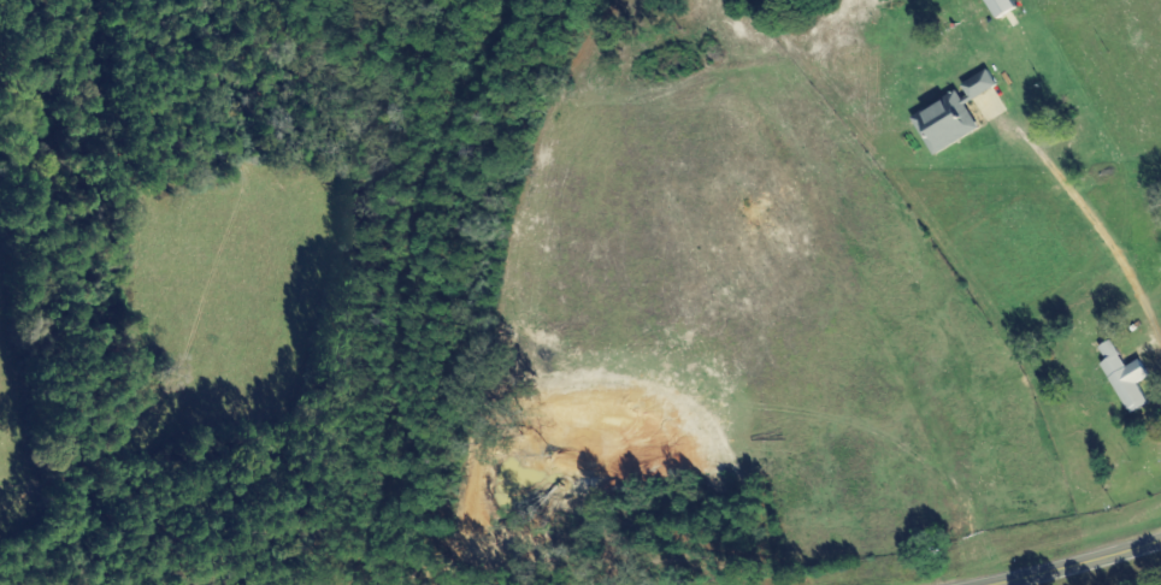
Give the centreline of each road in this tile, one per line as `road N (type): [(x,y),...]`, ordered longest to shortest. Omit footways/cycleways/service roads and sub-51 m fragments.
road 1 (tertiary): [(985,584),(1160,538)]

